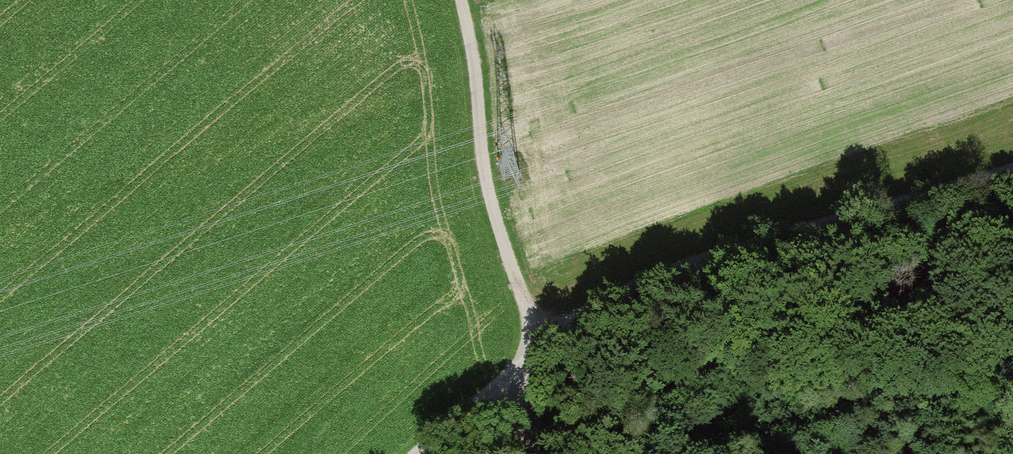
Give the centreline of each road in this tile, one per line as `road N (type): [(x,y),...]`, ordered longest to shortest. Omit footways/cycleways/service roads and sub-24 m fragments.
road 1 (track): [(416,453),(538,345),(592,308),(656,278),(1012,166)]
road 2 (track): [(544,453),(538,345),(489,190),(458,0)]

